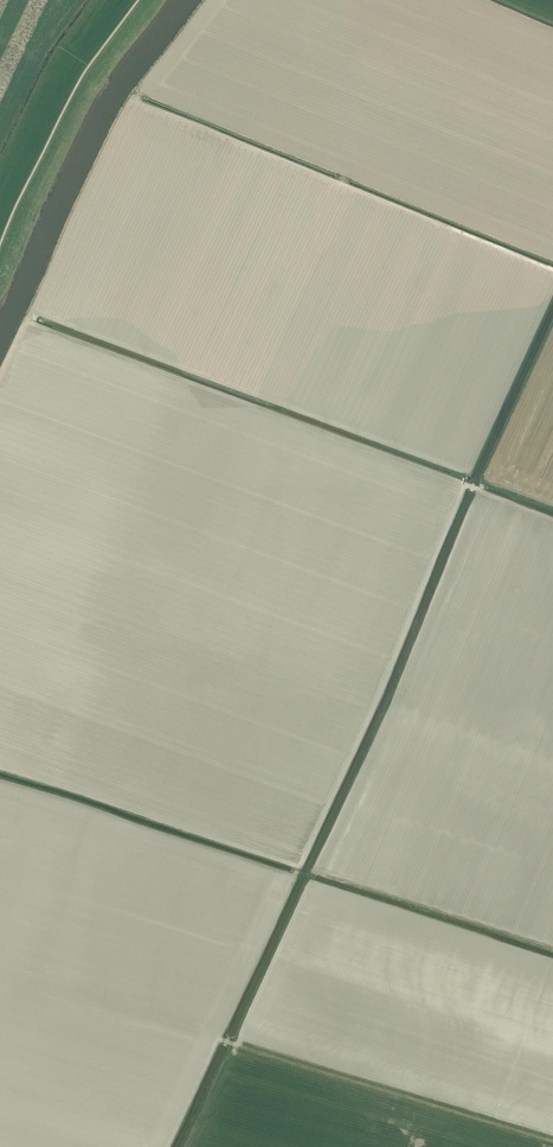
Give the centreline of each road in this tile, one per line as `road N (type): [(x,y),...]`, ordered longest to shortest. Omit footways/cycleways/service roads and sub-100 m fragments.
road 1 (track): [(552,1141),(235,1045)]

